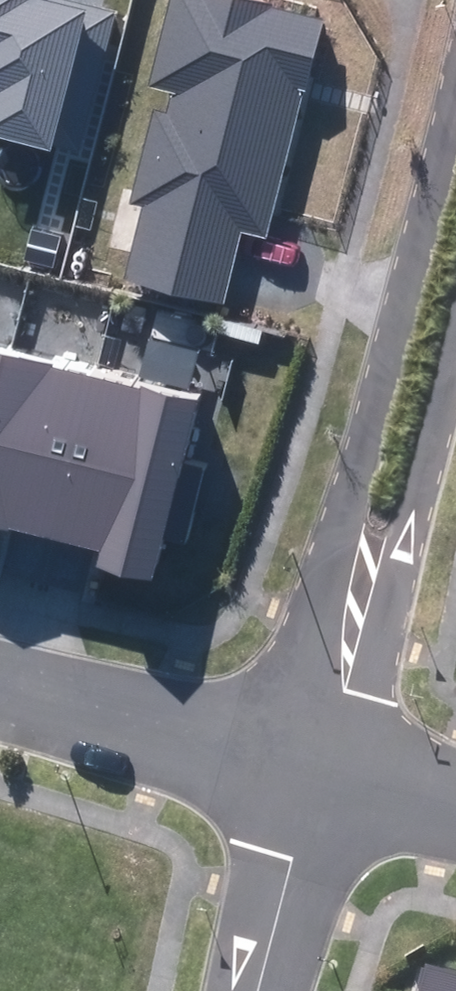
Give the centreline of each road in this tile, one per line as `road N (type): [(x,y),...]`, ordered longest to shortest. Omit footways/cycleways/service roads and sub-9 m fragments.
road 1 (residential): [(311,773),(335,538),(455,78)]
road 2 (residential): [(455,355),(383,629),(311,773)]
road 3 (residential): [(311,773),(0,694)]
road 4 (residential): [(254,990),(311,773)]
road 5 (residential): [(311,773),(455,808)]

